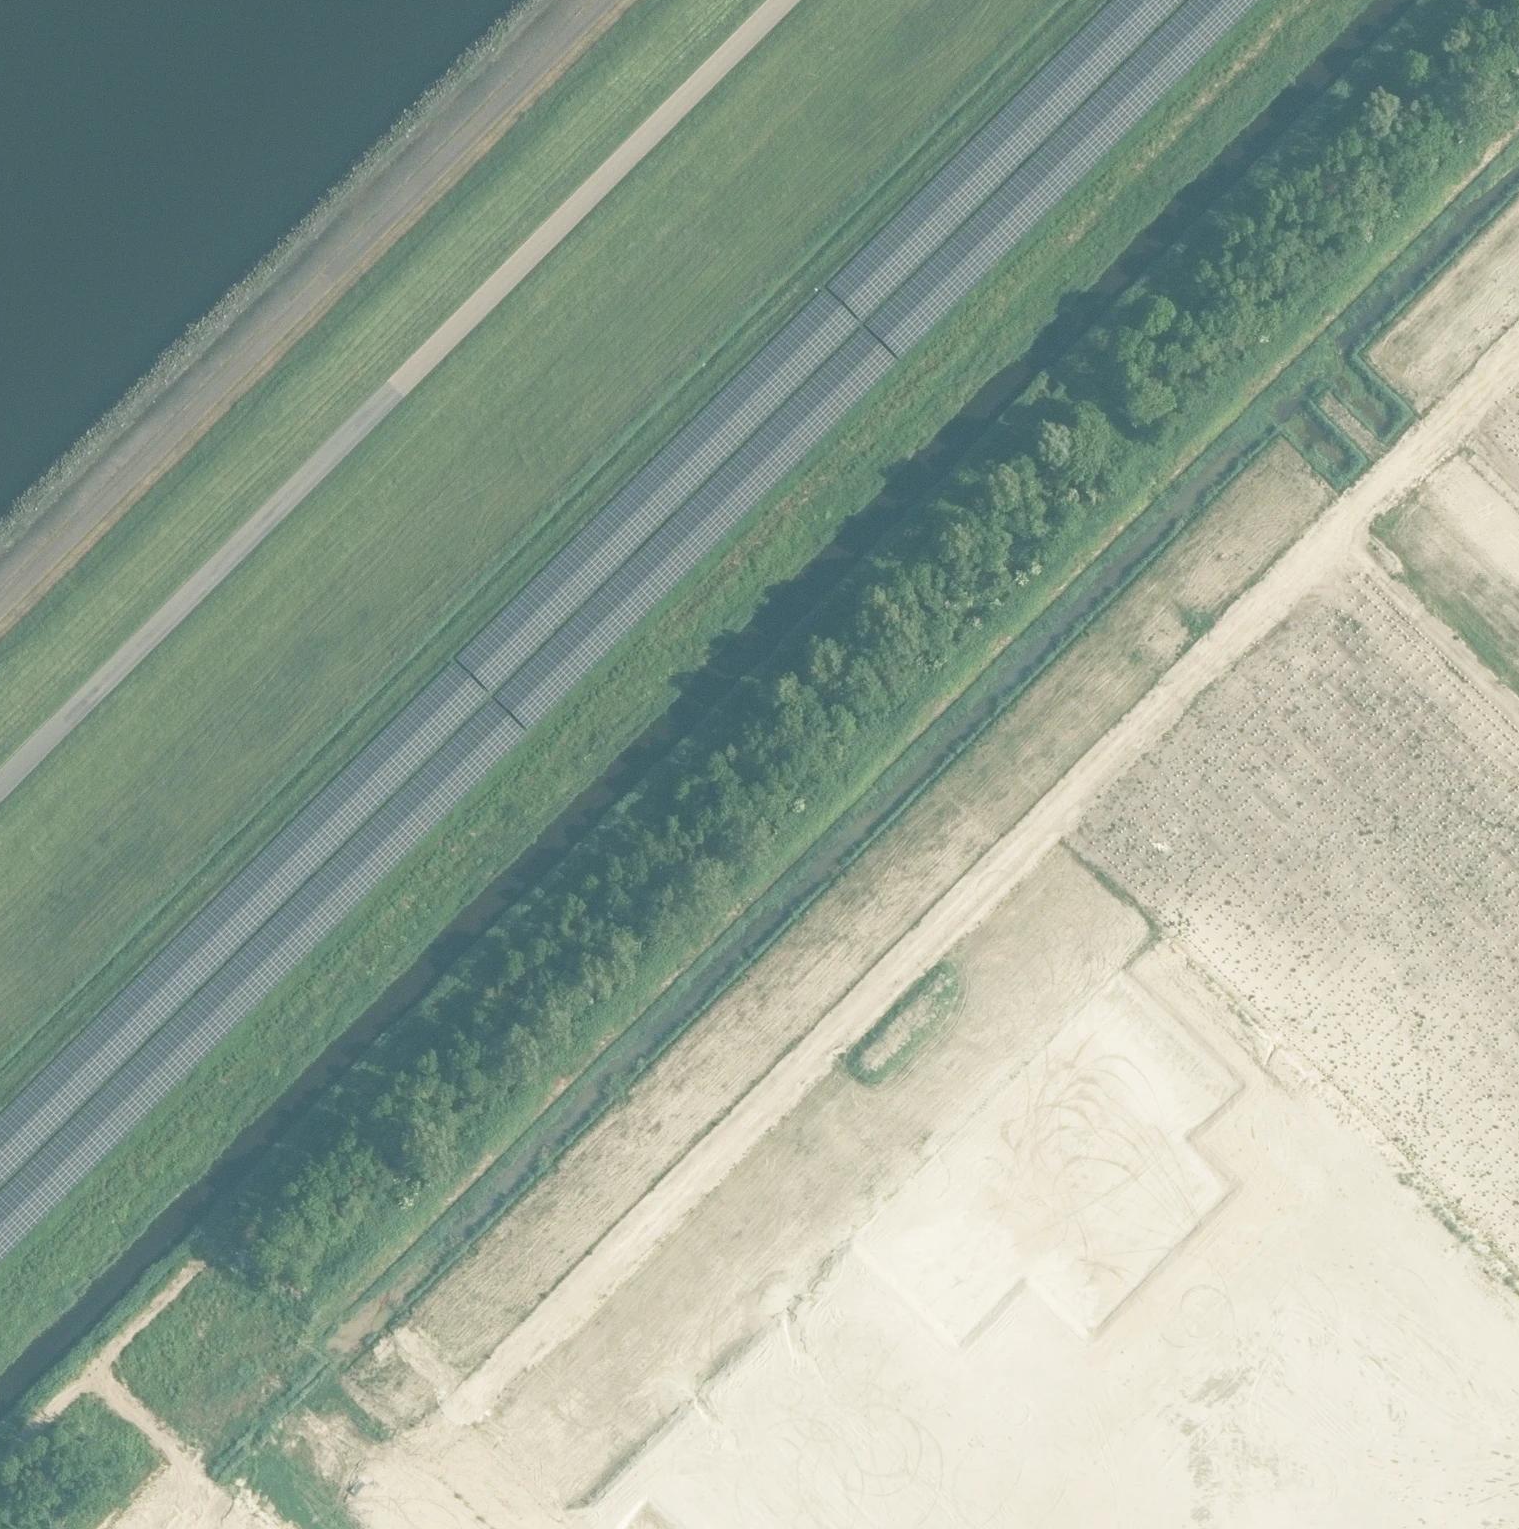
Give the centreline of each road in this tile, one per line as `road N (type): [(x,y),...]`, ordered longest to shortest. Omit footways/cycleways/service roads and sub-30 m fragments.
road 1 (tertiary): [(0,789),(785,0)]

